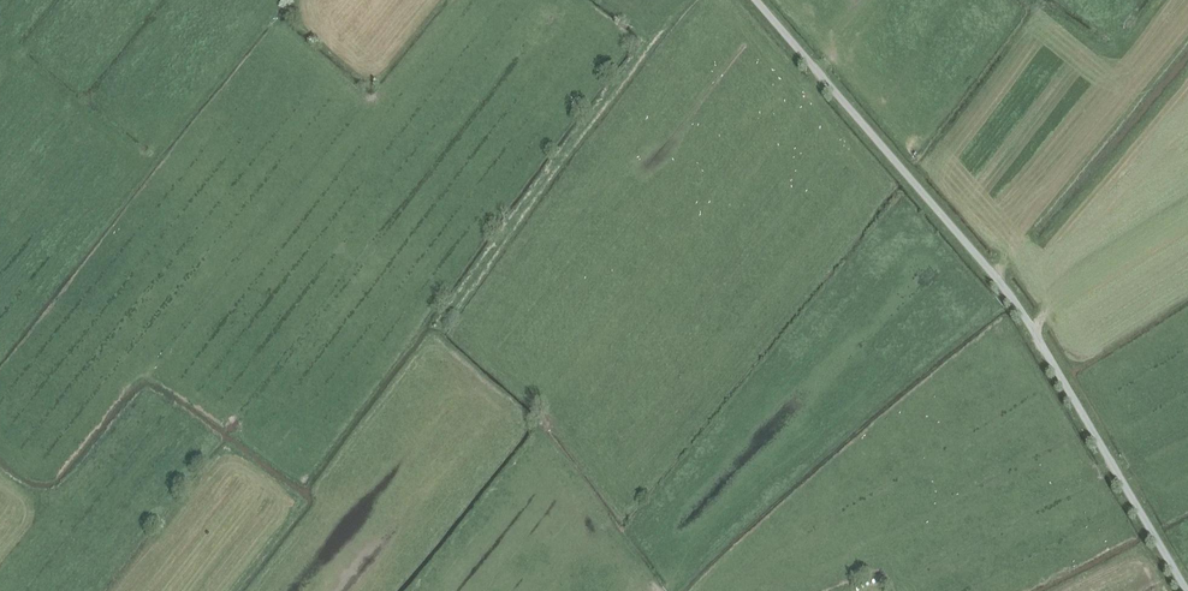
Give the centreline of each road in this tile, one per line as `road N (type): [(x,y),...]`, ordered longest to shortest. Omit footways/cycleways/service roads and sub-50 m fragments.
road 1 (unclassified): [(1184,590),(1004,287),(769,0)]

